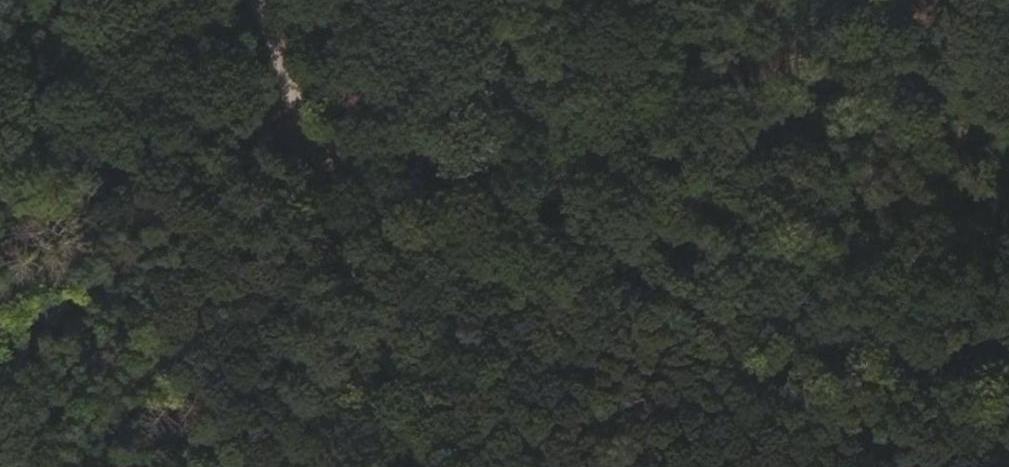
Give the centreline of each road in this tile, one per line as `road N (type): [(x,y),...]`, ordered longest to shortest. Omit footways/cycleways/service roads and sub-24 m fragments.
road 1 (track): [(328,143),(505,180),(631,283),(1008,356)]
road 2 (track): [(650,286),(900,0)]
road 3 (track): [(328,143),(439,466)]
road 4 (track): [(0,160),(292,135),(328,143)]
road 5 (track): [(278,0),(328,143)]

